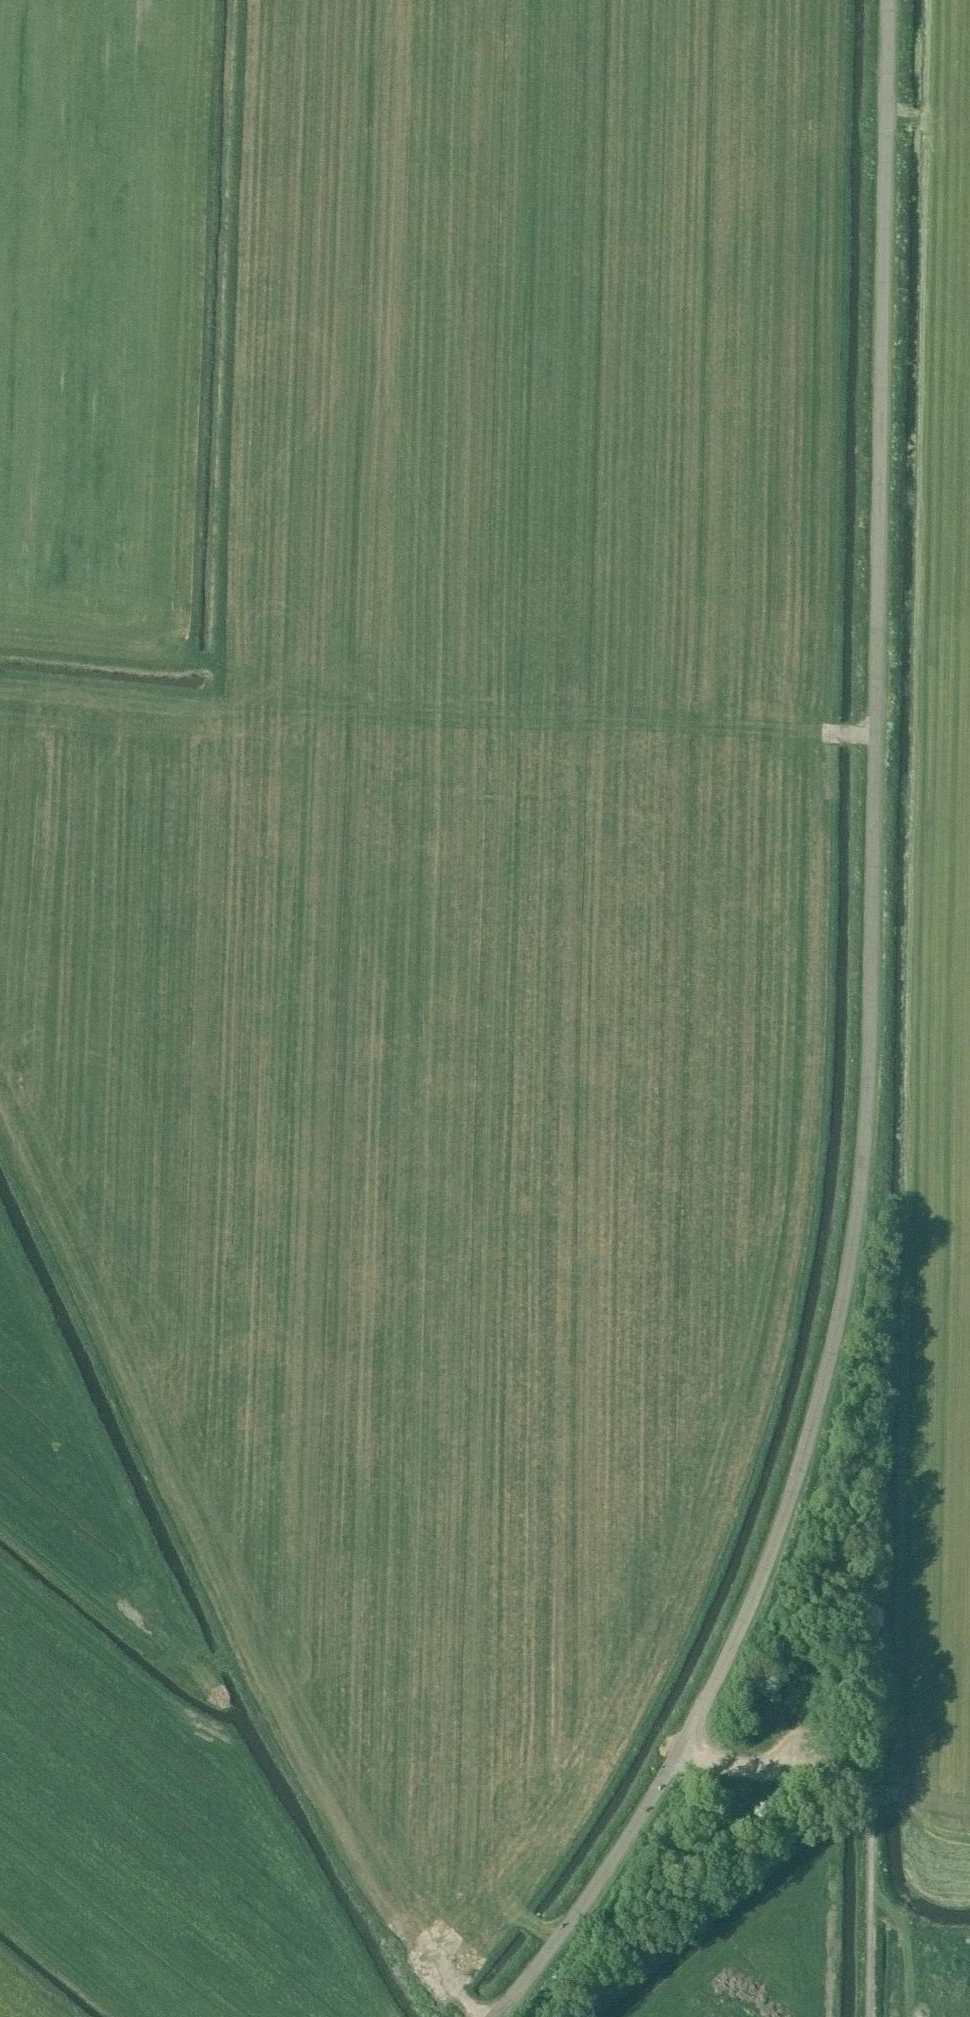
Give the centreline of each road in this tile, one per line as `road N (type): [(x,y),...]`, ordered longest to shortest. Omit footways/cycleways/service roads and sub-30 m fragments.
road 1 (unclassified): [(492,2016),(590,1898),(679,1754),(737,1643),(796,1495),(834,1363),(859,1232),(874,964),(892,0)]
road 2 (track): [(209,1582),(361,1872),(450,1988),(486,2016)]

